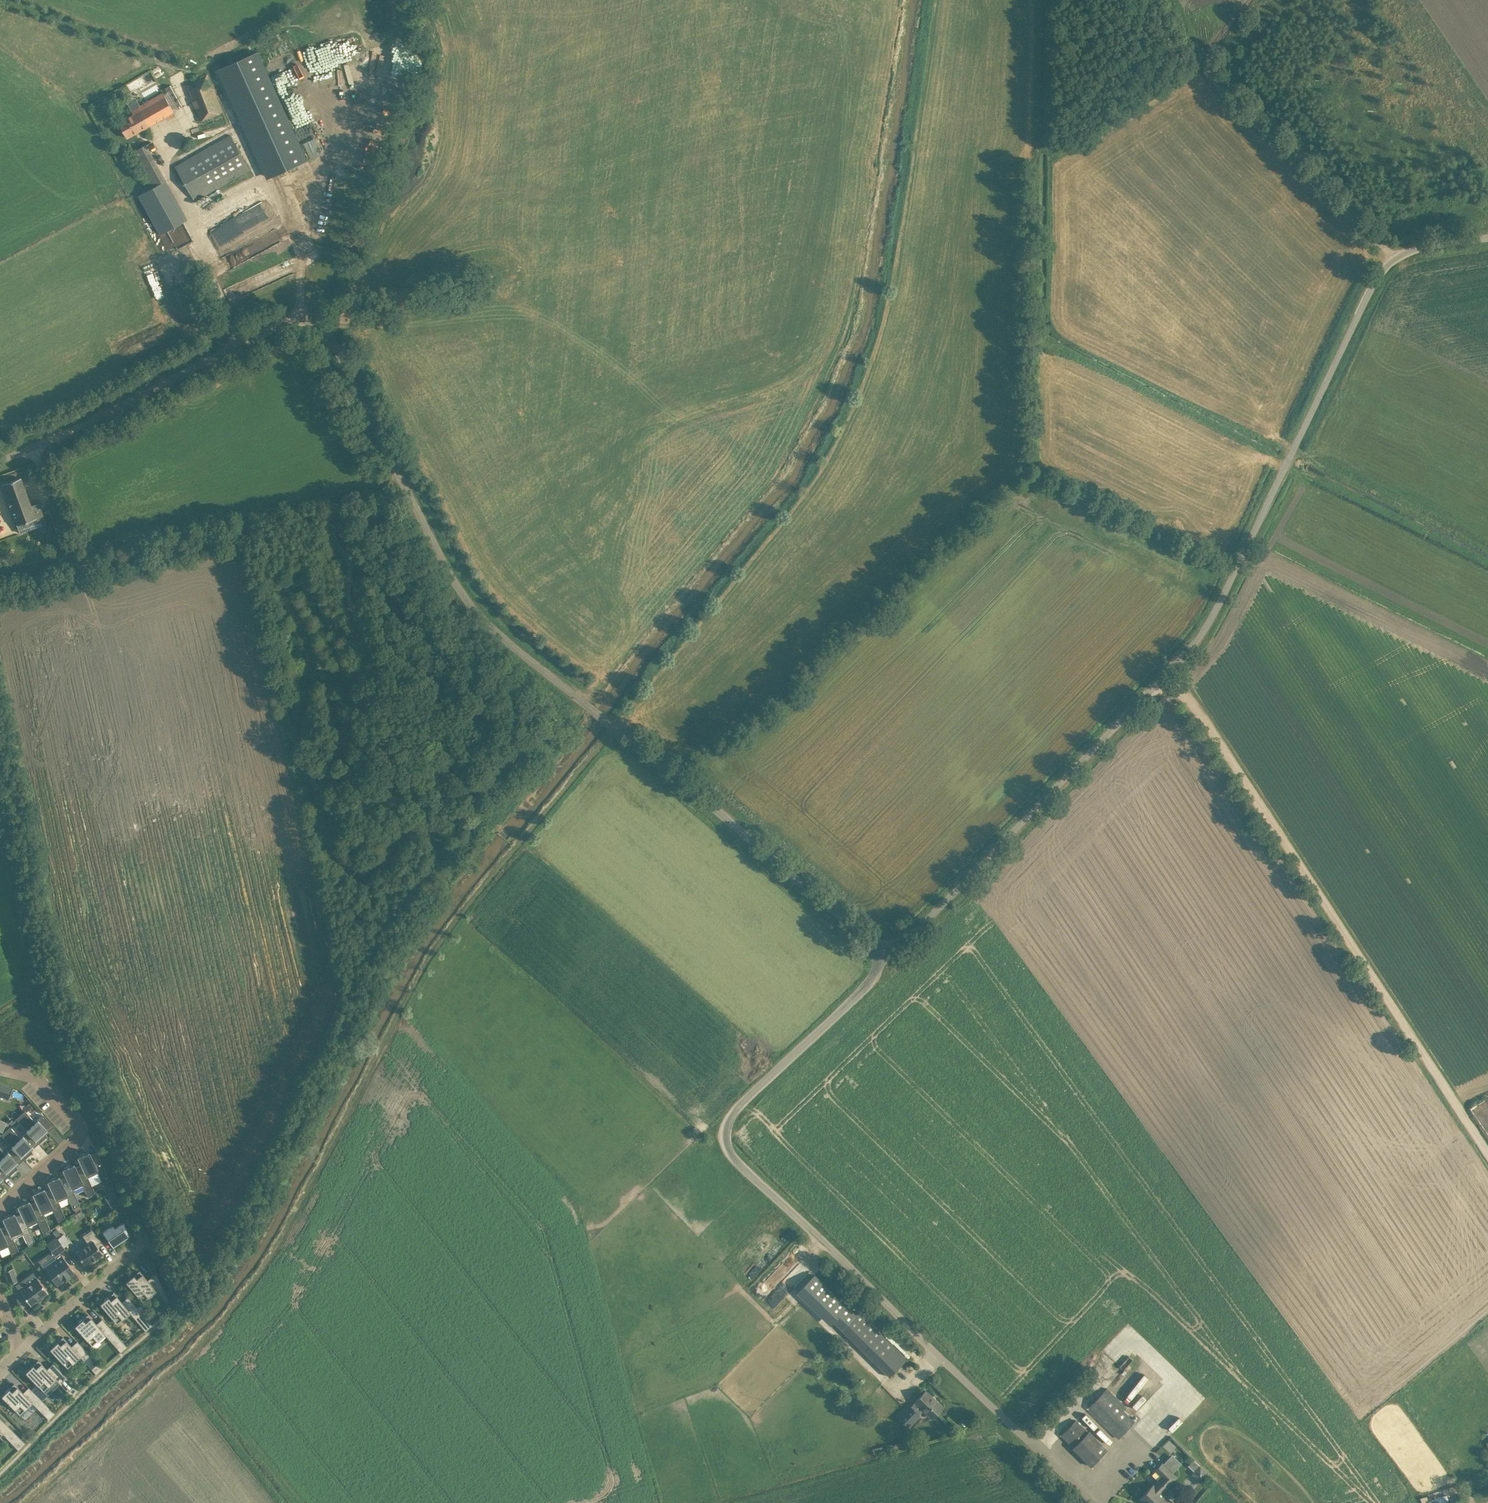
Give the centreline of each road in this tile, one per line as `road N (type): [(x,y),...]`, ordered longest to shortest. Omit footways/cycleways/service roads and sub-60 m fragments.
road 1 (unclassified): [(0,459),(285,322),(313,322),(330,335),(477,612),(863,936),(887,945)]
road 2 (track): [(25,1502),(186,1354),(260,1269),(438,944),(614,726)]
road 3 (unclassified): [(887,945),(921,927),(1202,634),(1387,263),(1410,250),(1487,237)]
road 4 (unclassified): [(887,945),(875,976),(730,1116),(728,1146),(1095,1502)]
road 5 (track): [(1463,1106),(1162,679)]
road 6 (track): [(1394,256),(1204,66)]
road 7 (residential): [(0,1067),(35,1075),(84,1131),(0,1207)]
road 8 (residential): [(23,1348),(146,1239)]

